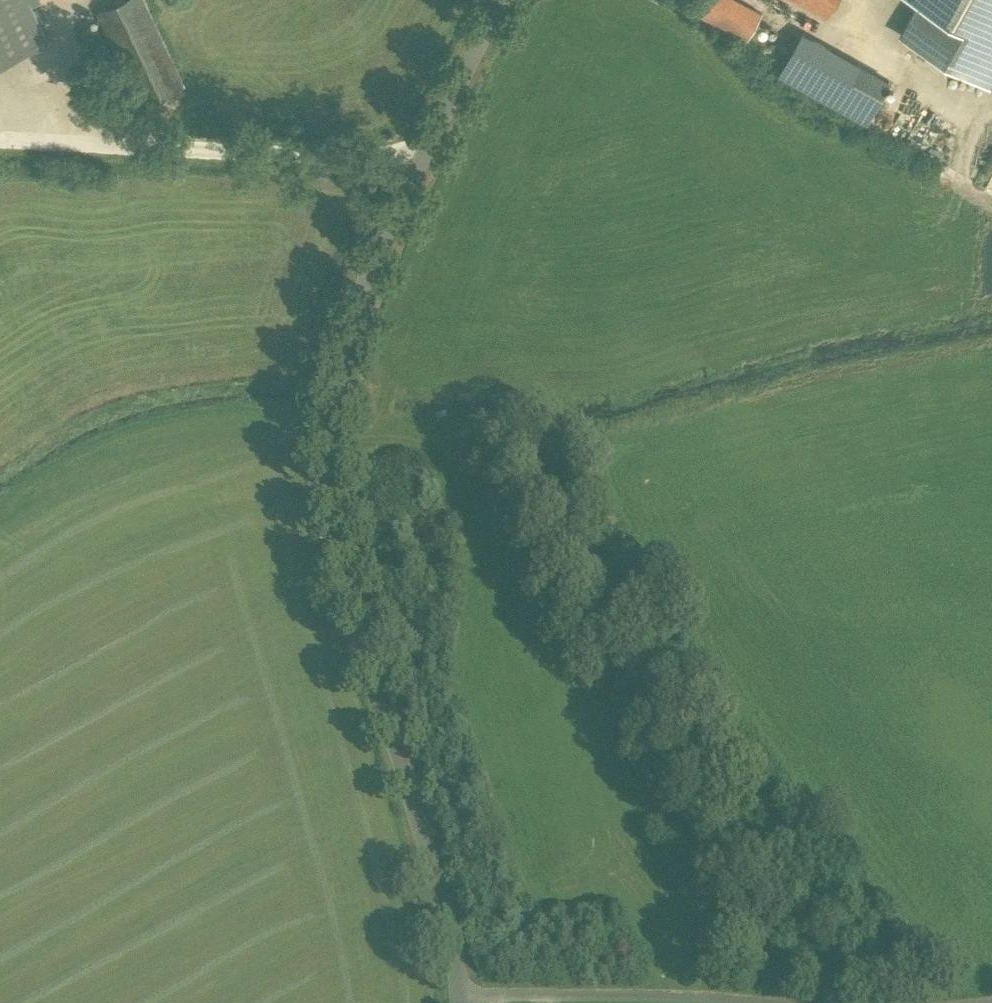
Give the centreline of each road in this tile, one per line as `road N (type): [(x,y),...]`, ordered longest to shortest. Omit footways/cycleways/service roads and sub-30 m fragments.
road 1 (unclassified): [(458,1002),(448,931),(344,575),(332,457),(360,298),(499,0)]
road 2 (track): [(0,536),(152,456),(242,436),(334,438)]
road 3 (track): [(767,1002),(458,993)]

